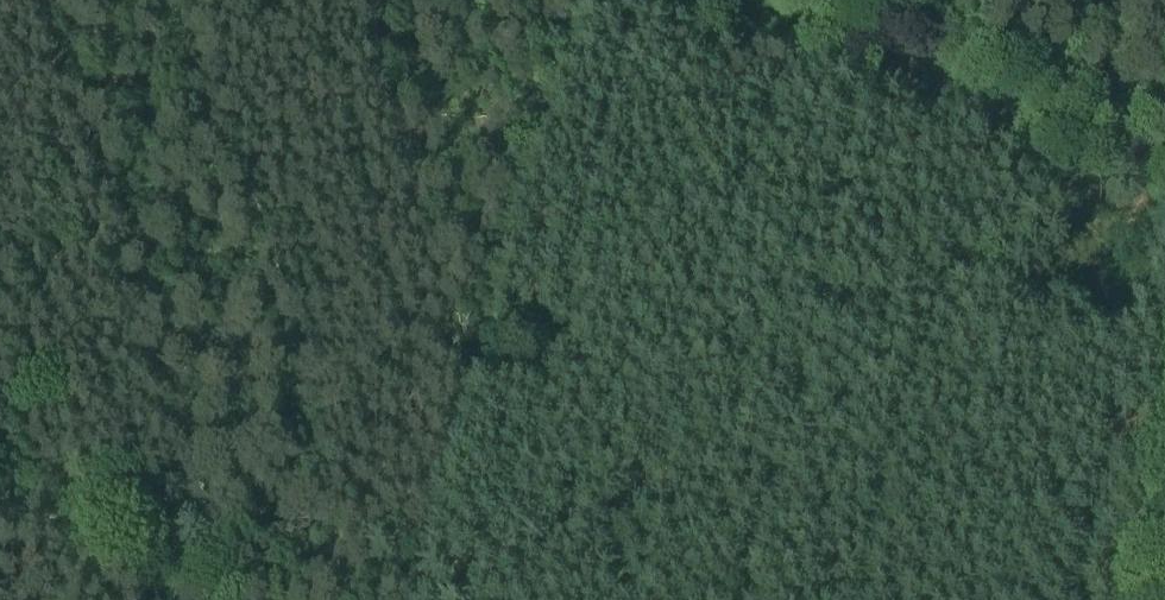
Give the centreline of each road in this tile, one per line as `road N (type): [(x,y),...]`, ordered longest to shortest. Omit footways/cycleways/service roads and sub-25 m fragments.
road 1 (track): [(1164,153),(757,0)]

